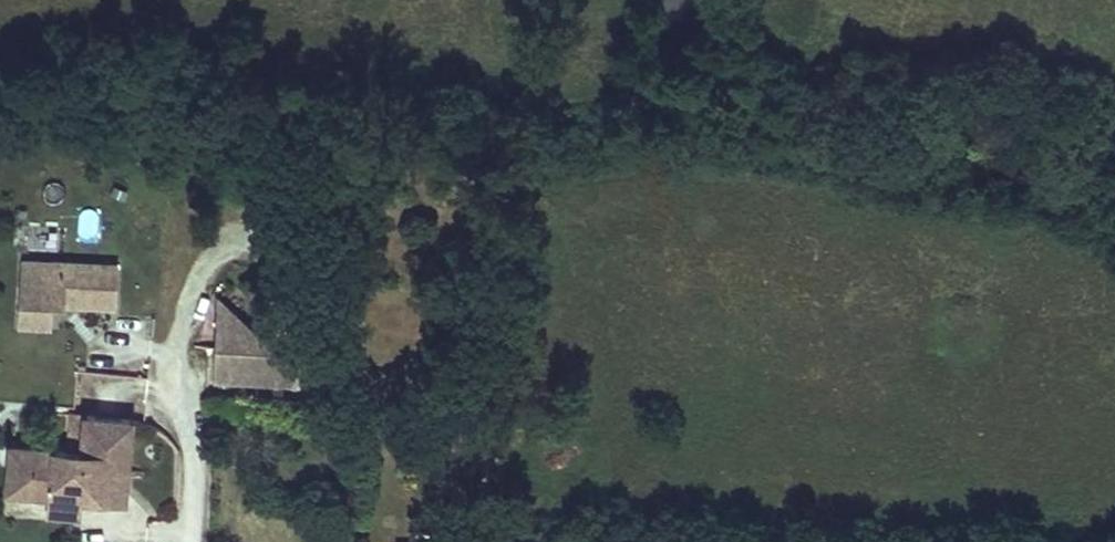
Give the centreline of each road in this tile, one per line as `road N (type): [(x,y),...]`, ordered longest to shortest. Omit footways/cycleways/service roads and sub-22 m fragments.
road 1 (residential): [(187,541),(194,385),(177,348),(185,303),(227,245)]

